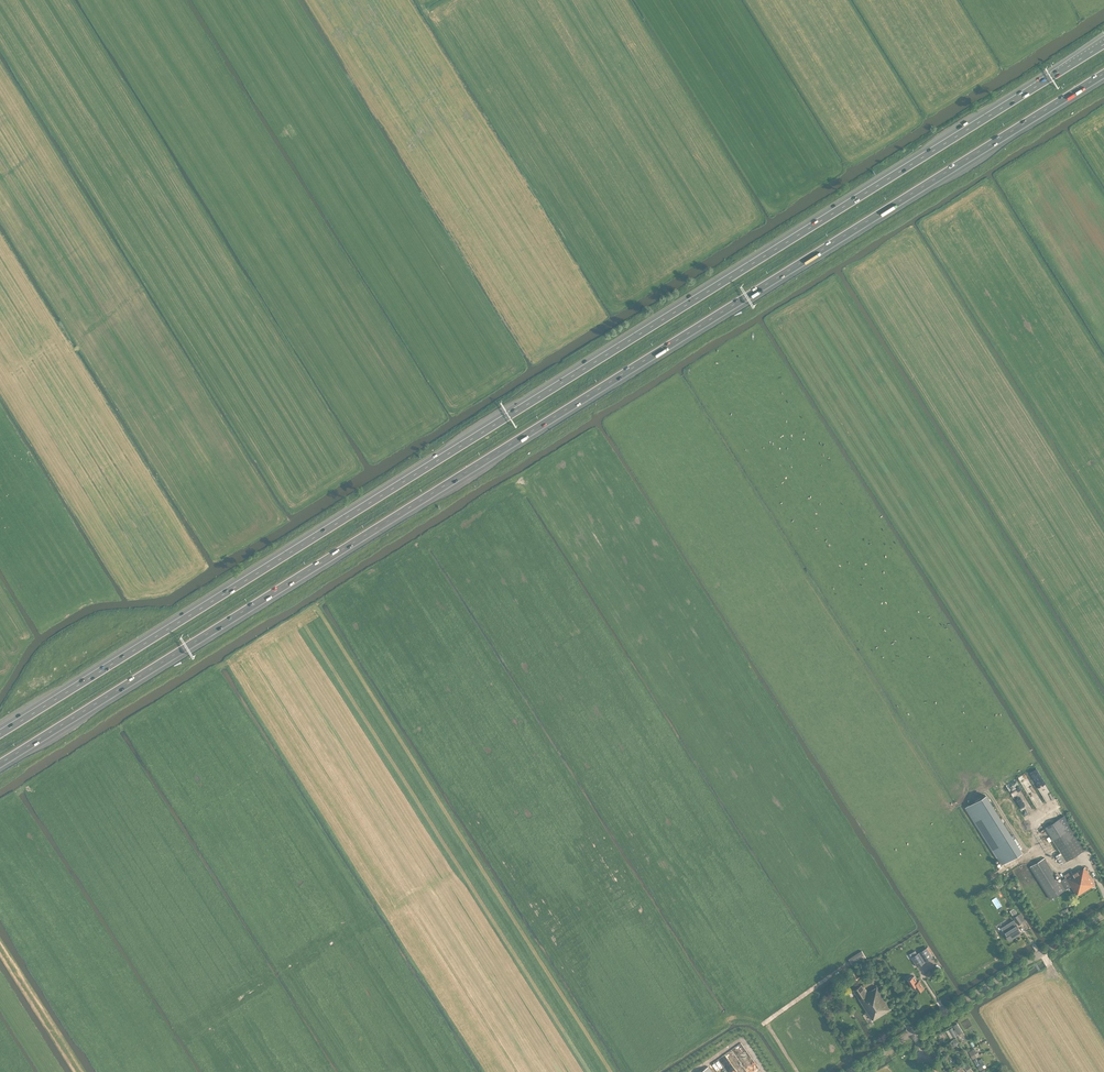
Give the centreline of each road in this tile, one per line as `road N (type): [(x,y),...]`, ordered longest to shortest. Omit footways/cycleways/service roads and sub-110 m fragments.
road 1 (motorway): [(0,766),(1103,76)]
road 2 (motorway): [(1103,44),(0,734)]
road 3 (tertiary): [(851,1071),(1103,914)]
road 4 (track): [(79,1071),(0,947)]
road 5 (track): [(1053,1071),(1050,965),(1042,953)]

